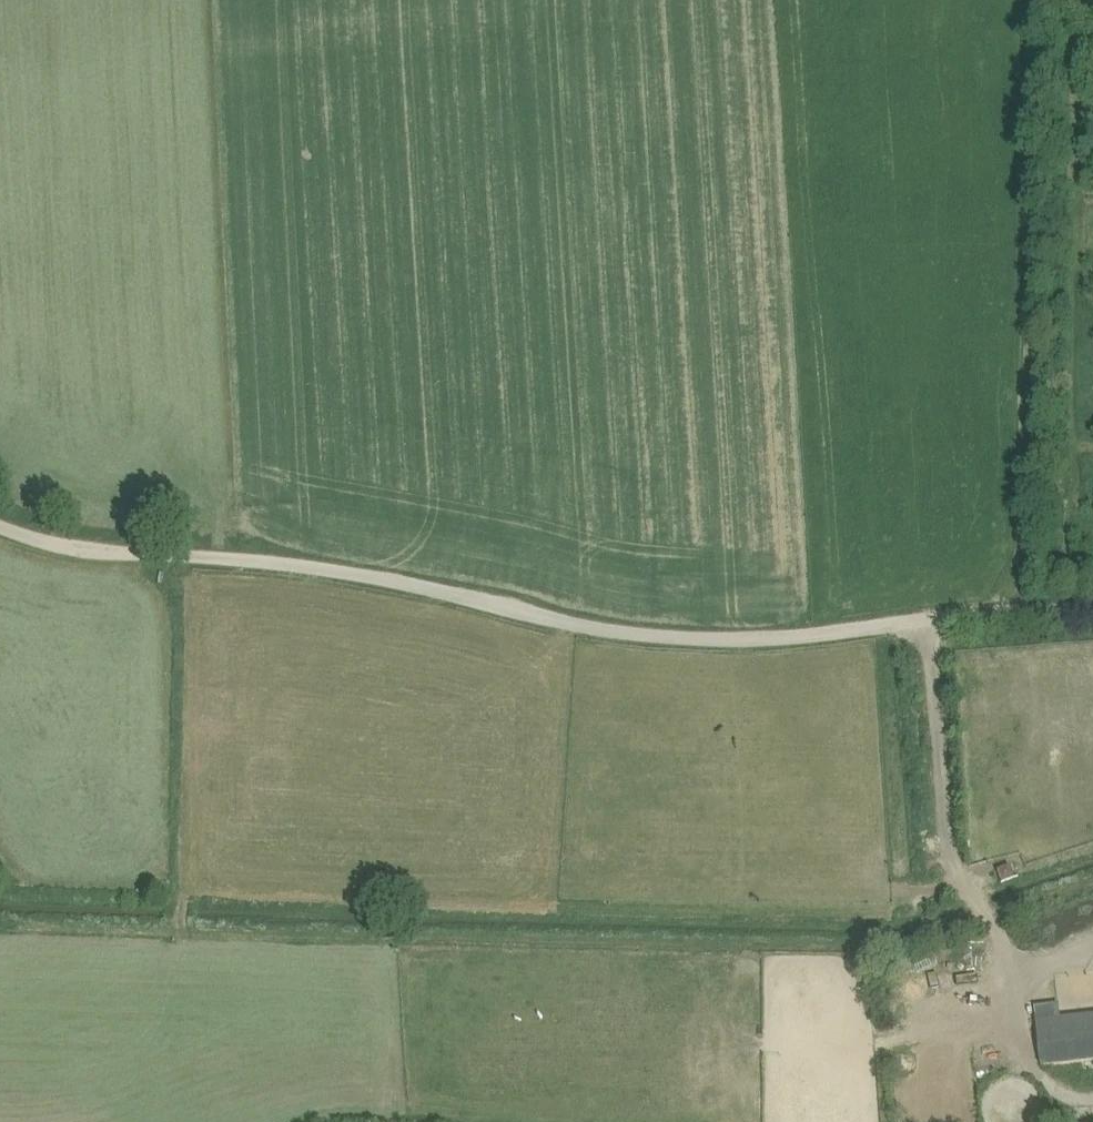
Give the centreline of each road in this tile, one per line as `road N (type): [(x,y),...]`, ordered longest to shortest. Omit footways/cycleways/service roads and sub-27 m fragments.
road 1 (track): [(1092,612),(1051,608),(763,643),(628,637),(362,576),(78,543),(0,519)]
road 2 (track): [(923,623),(963,890)]

